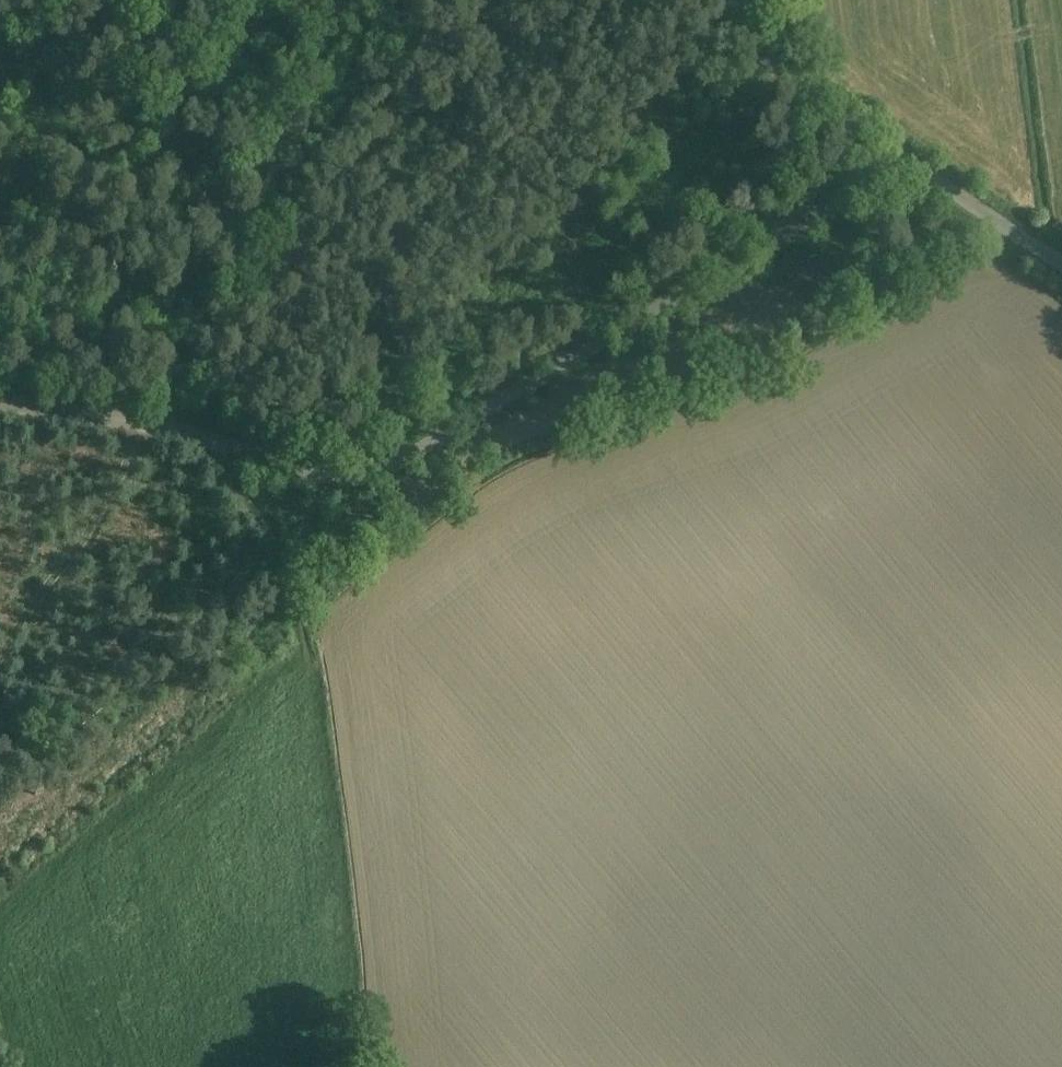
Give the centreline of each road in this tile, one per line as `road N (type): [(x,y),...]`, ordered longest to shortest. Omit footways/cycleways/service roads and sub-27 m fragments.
road 1 (unclassified): [(907,161),(364,477),(327,476),(156,425),(0,404)]
road 2 (unclassified): [(907,161),(701,0)]
road 3 (unclassified): [(1061,264),(907,161)]

